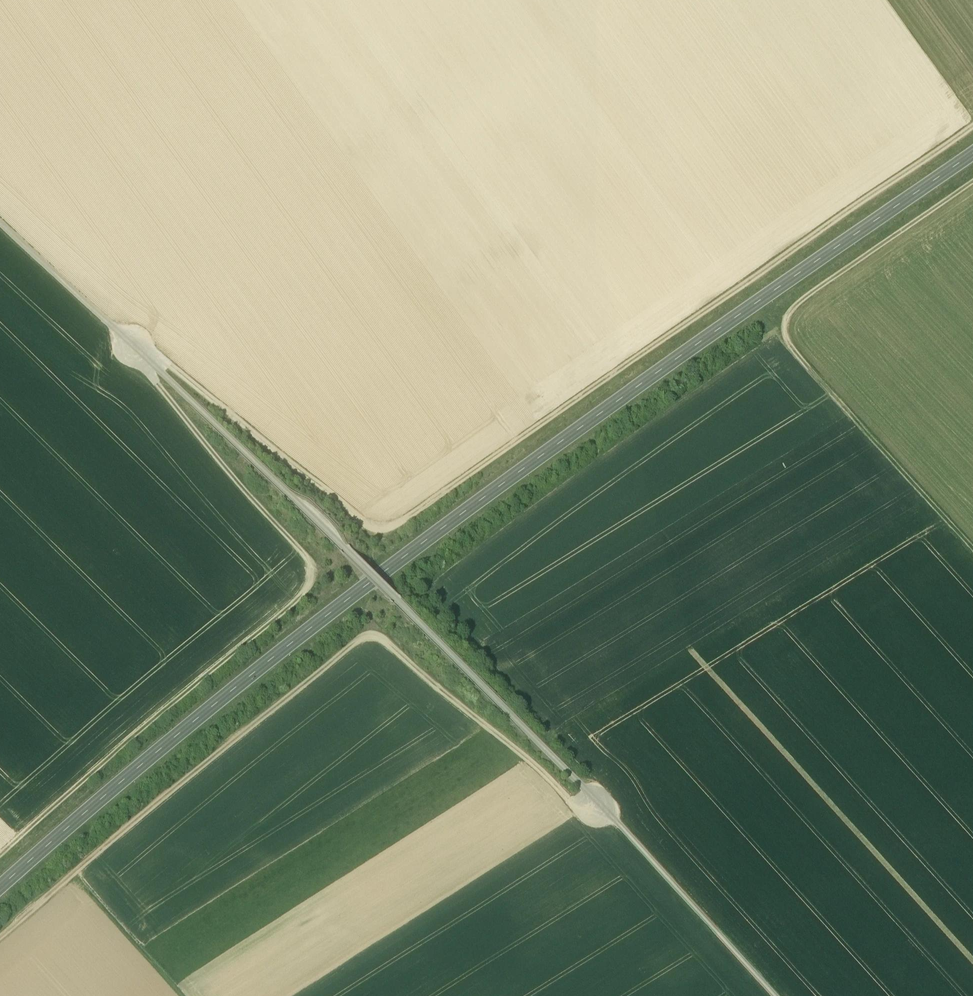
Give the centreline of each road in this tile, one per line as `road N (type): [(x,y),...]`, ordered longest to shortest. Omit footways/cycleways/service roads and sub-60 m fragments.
road 1 (track): [(309,566),(224,472),(139,357),(159,361),(295,475),(388,538),(972,140)]
road 2 (primary): [(972,167),(341,618),(0,902)]
road 3 (track): [(0,230),(607,813),(772,995)]
road 4 (track): [(972,195),(815,304),(790,336),(804,368),(972,551)]
road 5 (track): [(0,952),(377,645)]
road 6 (track): [(309,566),(318,592),(310,603),(0,867)]
road 7 (track): [(751,294),(539,0)]
road 8 (track): [(607,813),(591,826),(377,645),(381,634),(370,621)]
road 9 (track): [(79,884),(184,995)]

